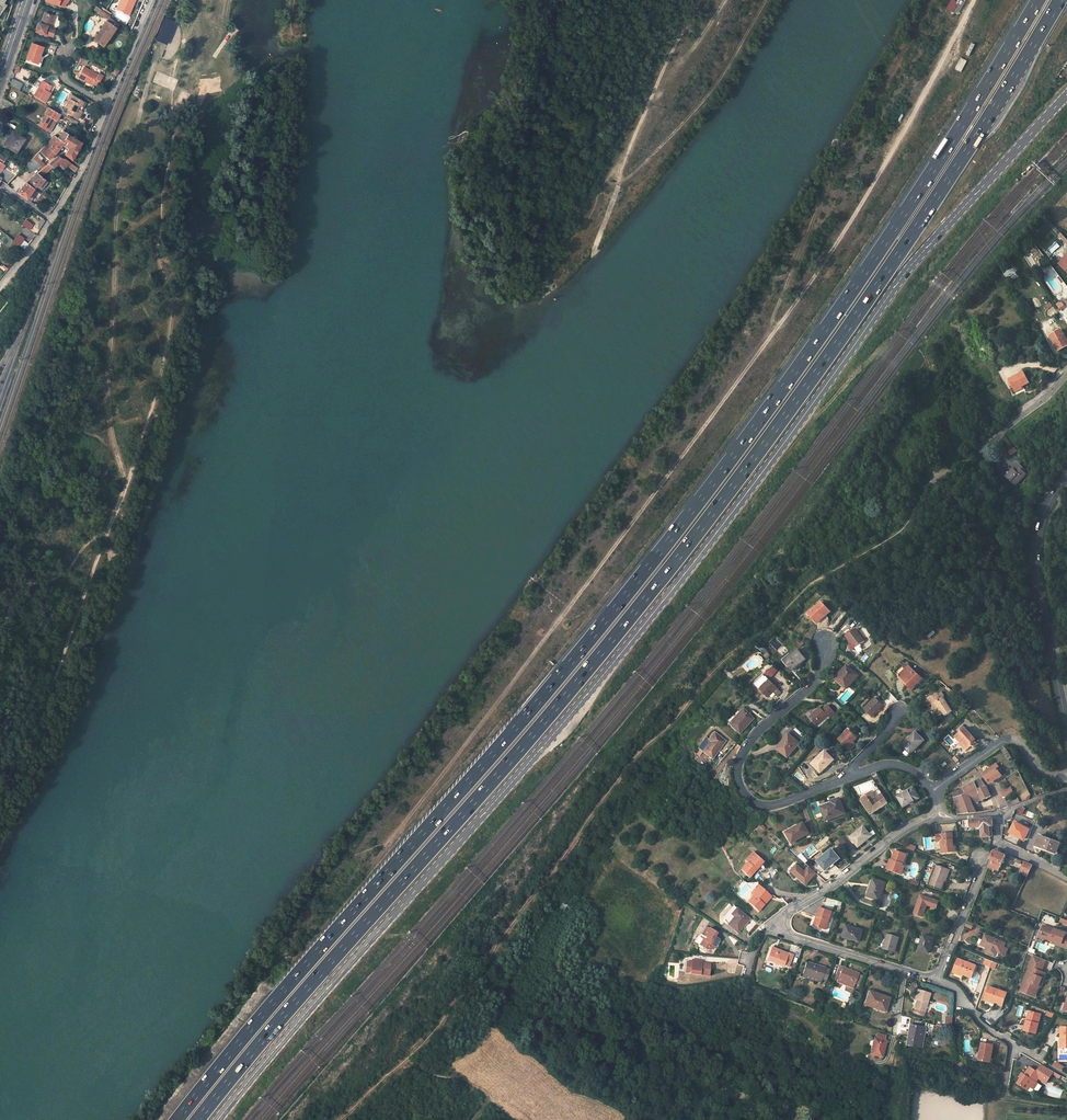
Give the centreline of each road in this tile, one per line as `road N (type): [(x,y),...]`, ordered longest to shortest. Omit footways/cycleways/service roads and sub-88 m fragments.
road 1 (motorway): [(198,1119),(708,519),(908,240),(1060,0)]
road 2 (motorway): [(1038,0),(853,289),(672,537),(177,1119)]
road 3 (secondary): [(218,1119),(583,700),(774,456),(907,270),(1066,94)]
road 4 (track): [(463,744),(813,279),(975,0)]
road 5 (track): [(766,343),(836,162),(928,0)]
road 6 (residential): [(845,778),(774,806),(753,802),(741,787),(748,745),(817,676),(827,644)]
road 7 (track): [(104,537),(47,687),(0,776)]
road 8 (tertiary): [(1066,478),(1039,525),(1035,552),(1066,725)]
road 9 (track): [(496,948),(674,989),(746,978)]
road 10 (residential): [(152,0),(85,160),(51,219)]
road 11 (track): [(618,186),(665,63),(700,0)]
road 12 (residential): [(935,813),(782,925)]
road 13 (residential): [(1066,373),(935,476)]
road 14 (residential): [(782,925),(787,936),(934,977)]
road 15 (residential): [(1066,776),(1040,769),(1023,744),(1008,741),(937,793)]
road 16 (track): [(104,537),(59,578),(17,593),(0,644)]
road 17 (residential): [(934,977),(979,860)]

